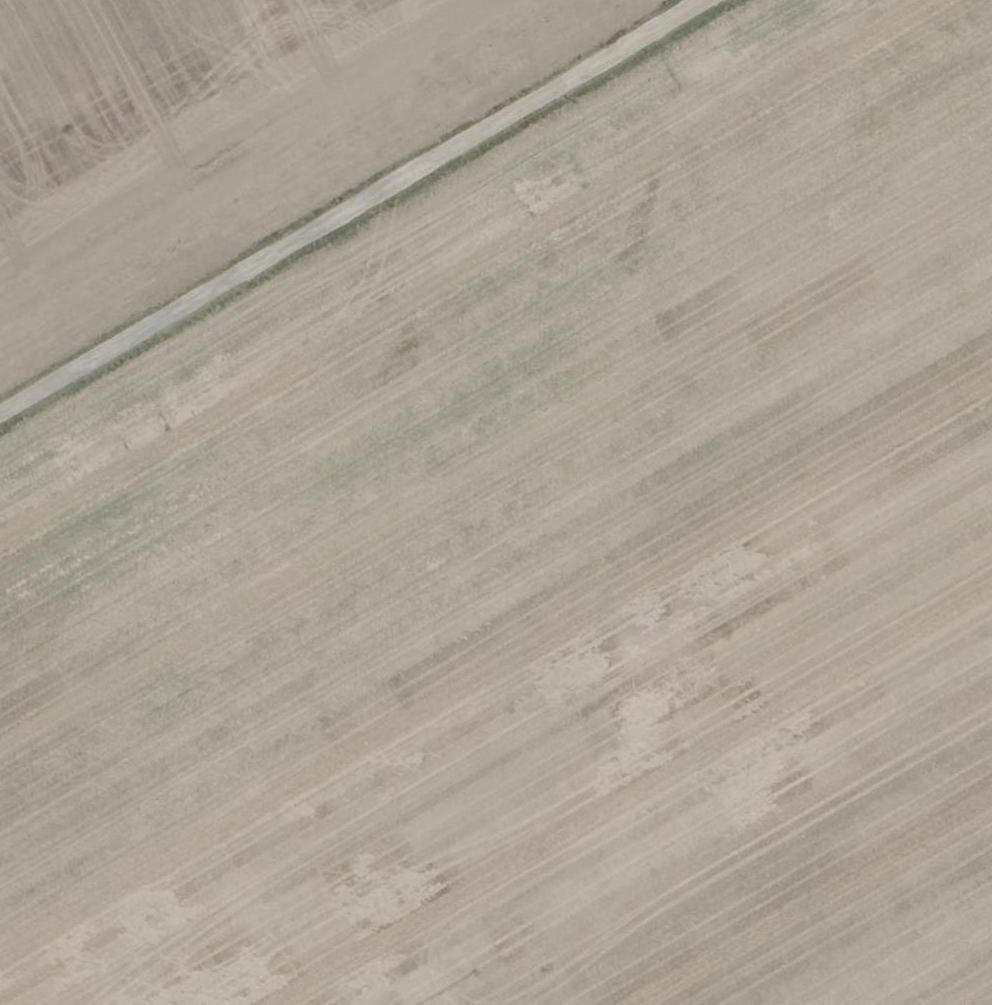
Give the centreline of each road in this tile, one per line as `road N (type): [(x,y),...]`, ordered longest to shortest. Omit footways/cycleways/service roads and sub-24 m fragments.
road 1 (track): [(0,421),(725,0)]

